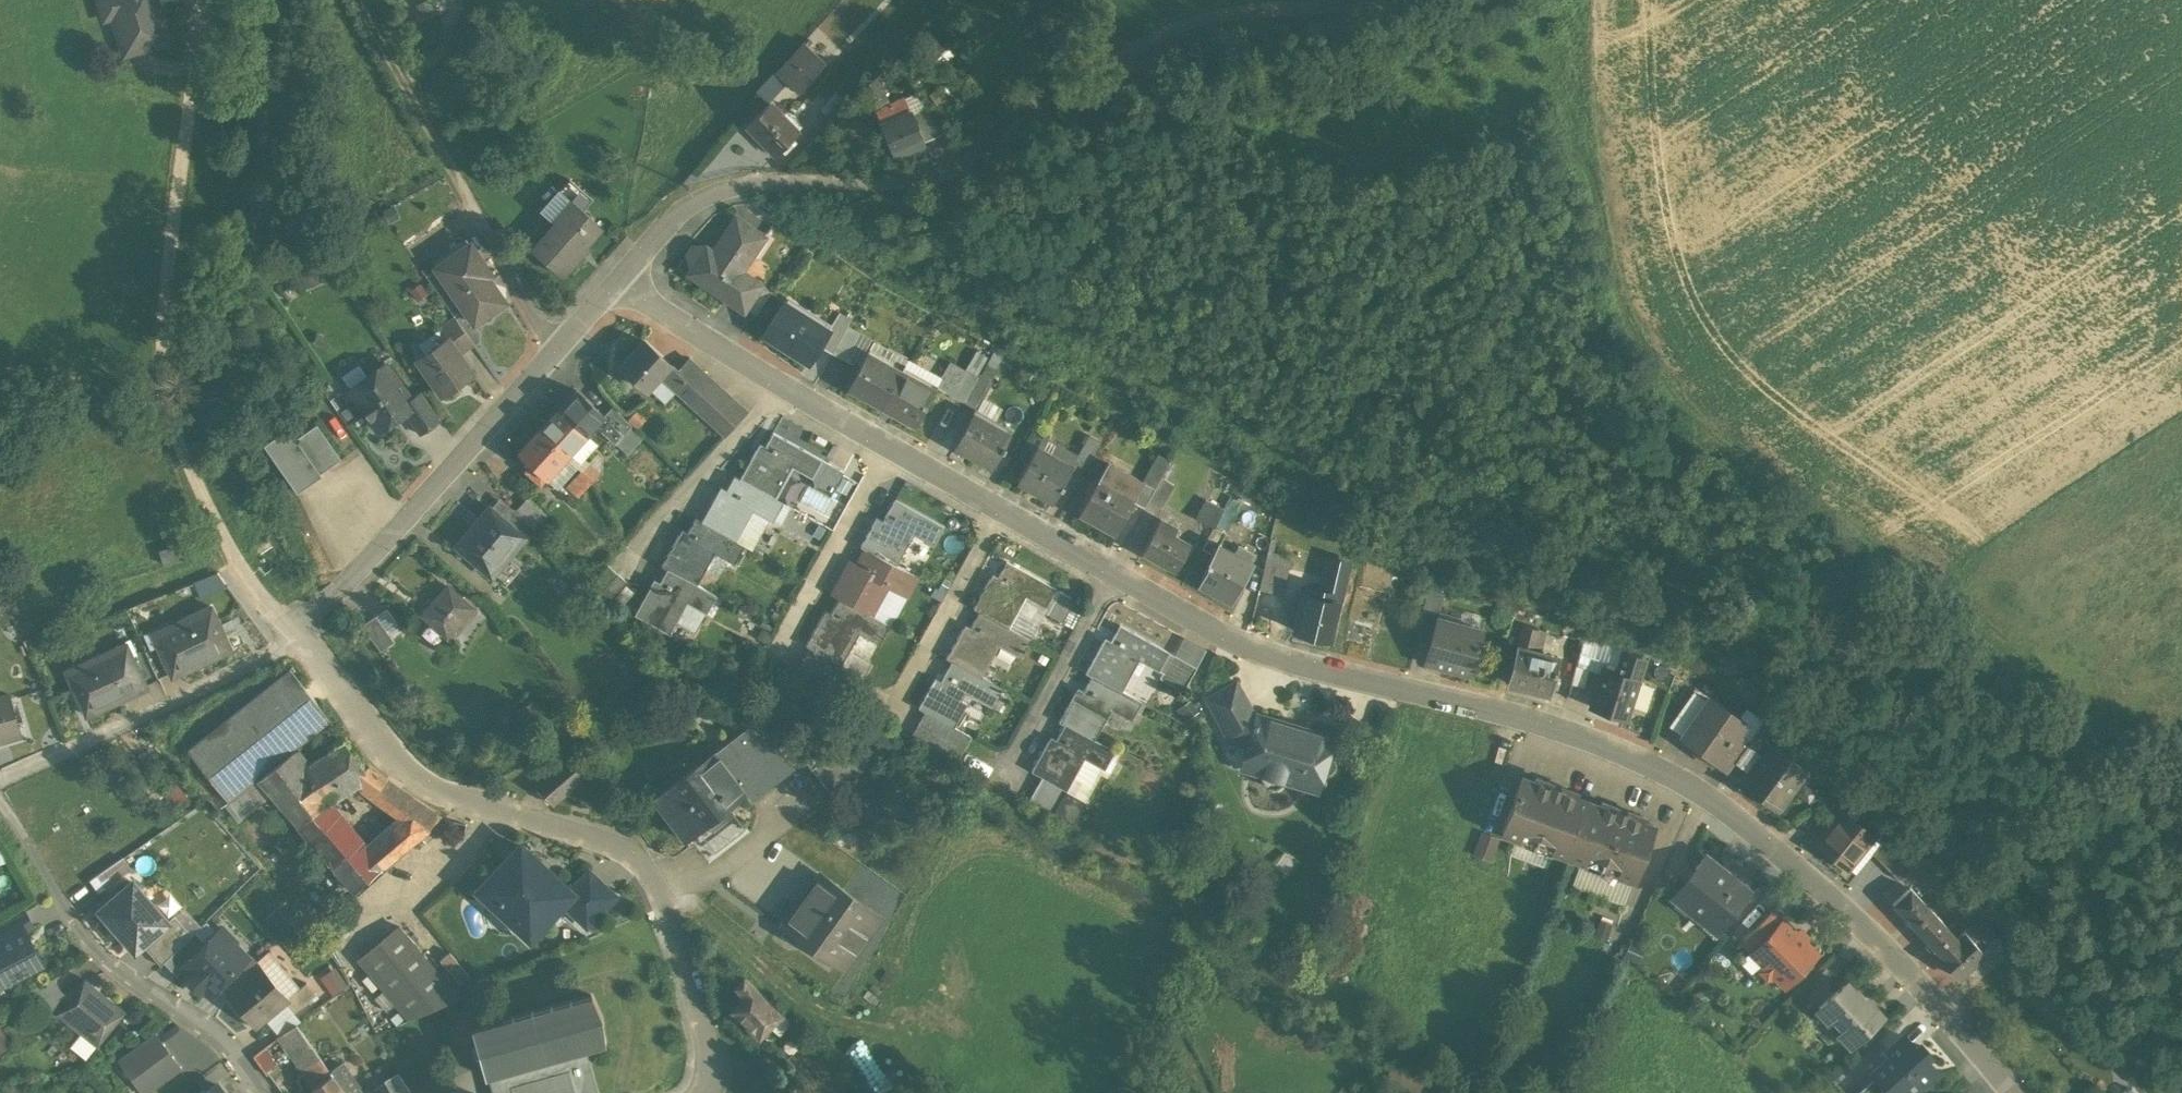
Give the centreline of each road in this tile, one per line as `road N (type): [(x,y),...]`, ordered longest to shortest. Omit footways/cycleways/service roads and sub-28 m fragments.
road 1 (residential): [(2011,1092),(1870,935),(1694,793),(1561,738),(1299,659),(1115,573)]
road 2 (track): [(1584,0),(1586,171),(1618,298),(1711,427),(1773,483),(1862,538),(2003,658),(2164,745),(2181,724)]
road 3 (track): [(208,0),(165,315),(168,410),(216,527),(293,644)]
road 4 (residential): [(701,1092),(708,1085),(705,1039),(669,900),(615,845),(430,788),(378,747),(293,644)]
road 5 (track): [(1588,178),(1549,153),(1512,145),(1324,181),(1294,174),(1143,111),(1107,62)]
road 6 (track): [(952,154),(1145,39),(1199,19),(1366,0)]
road 7 (residential): [(341,596),(622,271)]
road 8 (track): [(554,350),(359,0)]
road 9 (residential): [(262,1092),(230,1048),(92,949),(0,804)]
road 10 (residential): [(622,271),(687,200),(723,183),(866,176),(952,154)]
road 11 (residential): [(293,644),(0,784)]
road 12 (residential): [(1115,573),(997,789)]
road 13 (residential): [(890,449),(771,664)]
road 14 (residential): [(782,387),(621,561)]
road 15 (residential): [(1002,511),(887,718)]
road 16 (residential): [(782,387),(622,271)]
road 17 (residential): [(1115,573),(1002,511)]
road 18 (residential): [(1002,511),(890,449)]
road 19 (residential): [(890,449),(782,387)]

